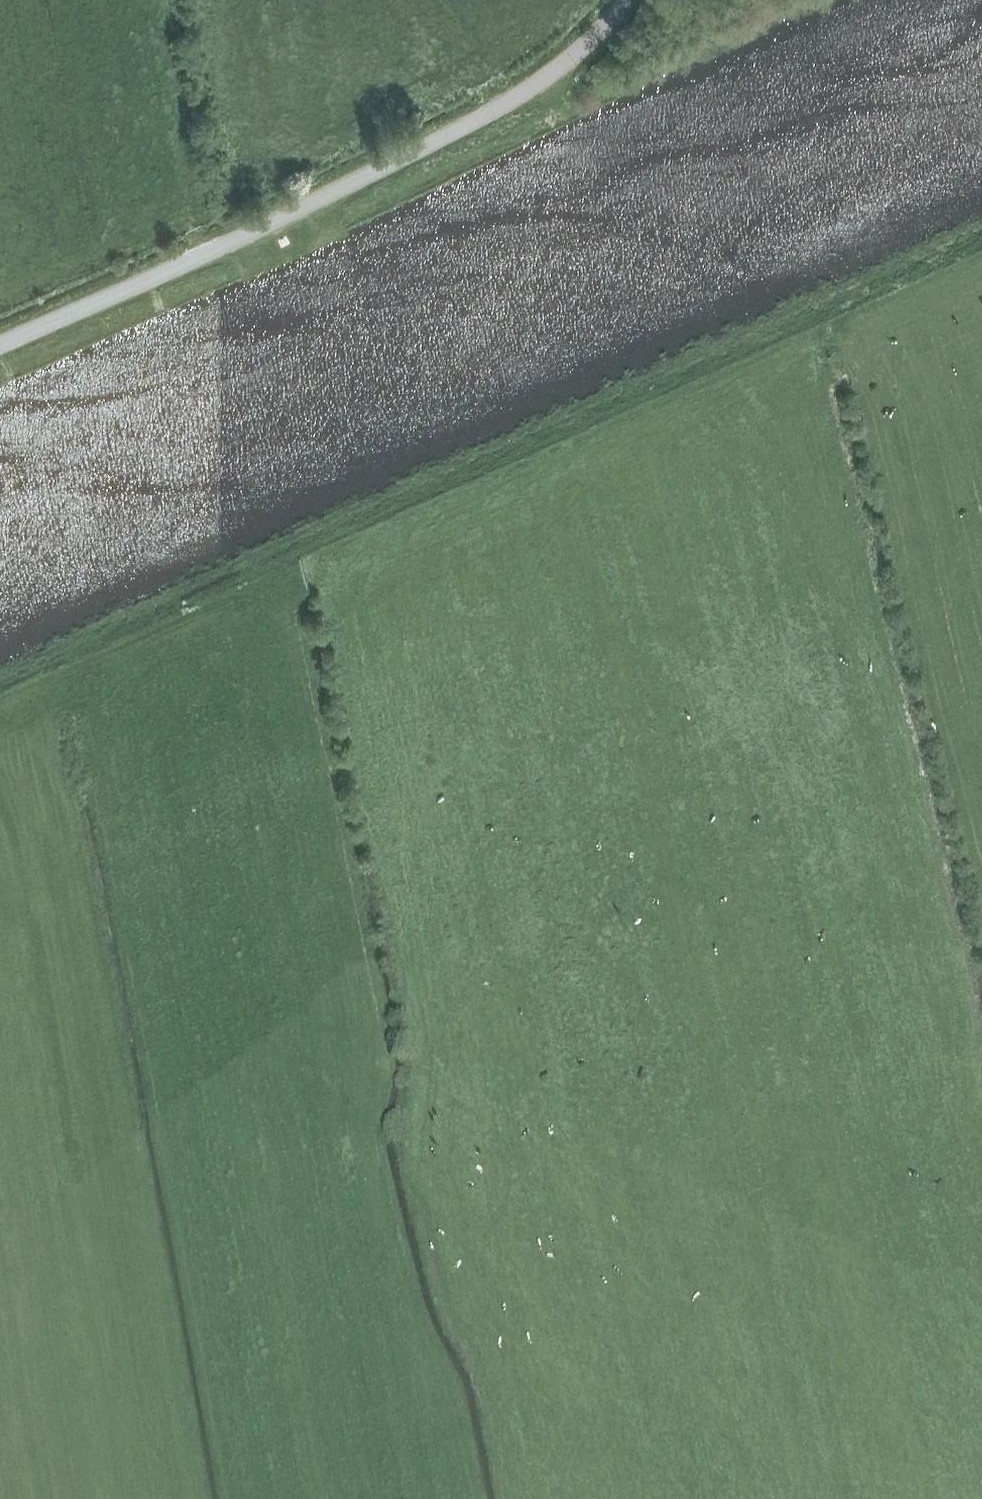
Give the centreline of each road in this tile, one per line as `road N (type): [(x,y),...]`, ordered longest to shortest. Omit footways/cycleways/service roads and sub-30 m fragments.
road 1 (unclassified): [(0,350),(458,137),(573,58),(627,0)]

